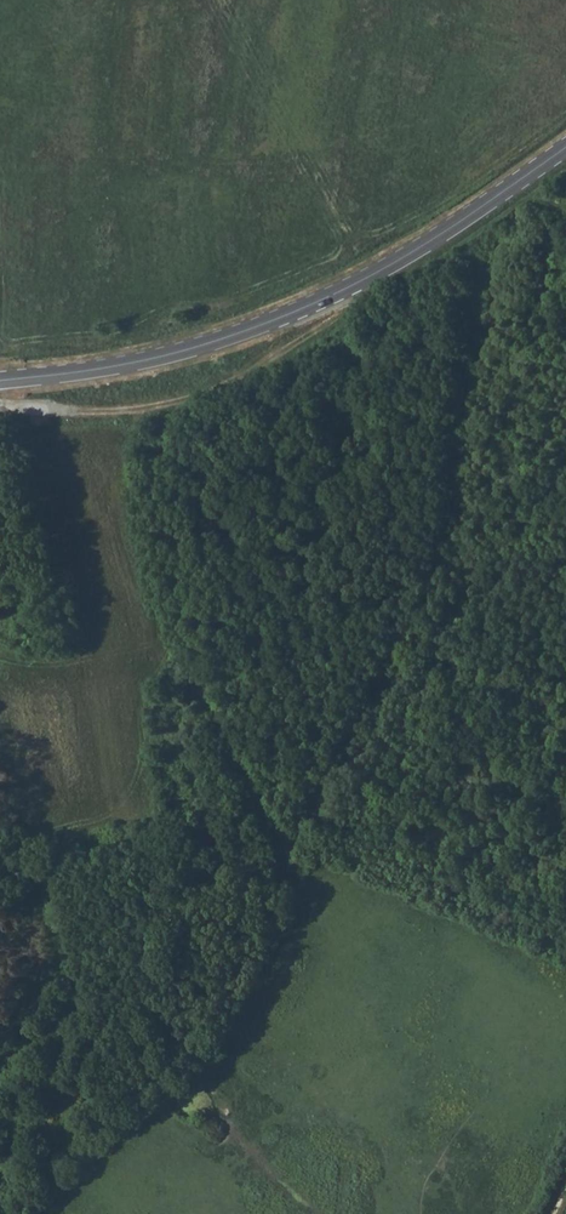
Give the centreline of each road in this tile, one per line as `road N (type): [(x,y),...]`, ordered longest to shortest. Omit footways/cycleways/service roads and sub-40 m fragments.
road 1 (secondary): [(565,147),(392,265),(313,305),(144,361),(0,380)]

